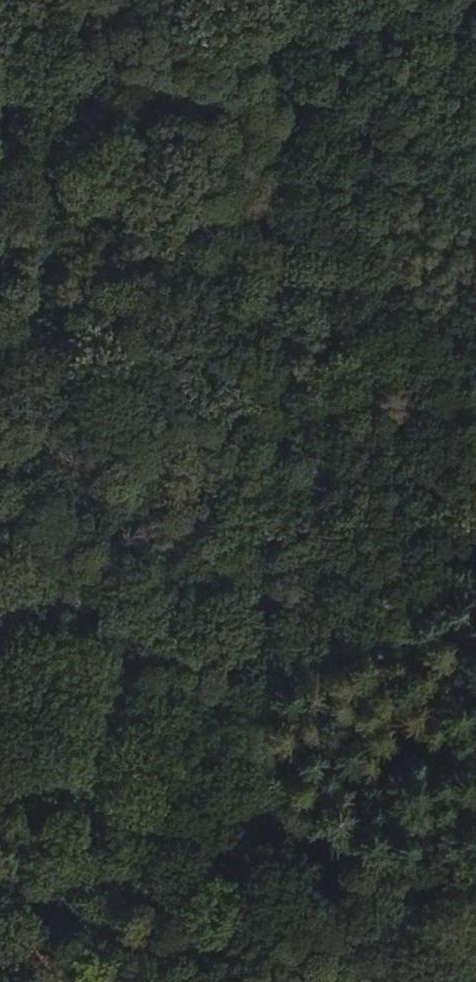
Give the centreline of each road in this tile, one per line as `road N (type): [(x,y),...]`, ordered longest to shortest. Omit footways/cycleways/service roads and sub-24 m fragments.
road 1 (track): [(0,780),(248,841),(475,912)]

